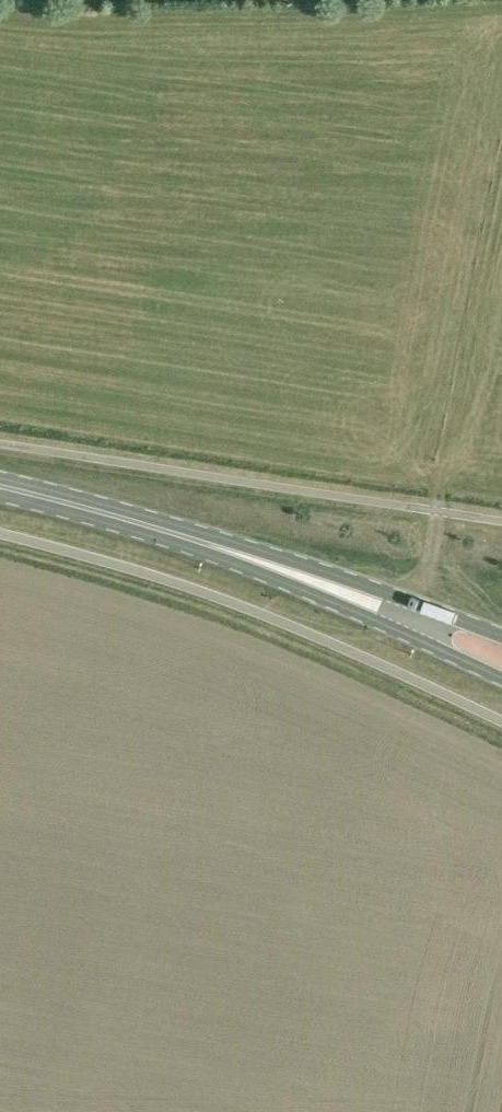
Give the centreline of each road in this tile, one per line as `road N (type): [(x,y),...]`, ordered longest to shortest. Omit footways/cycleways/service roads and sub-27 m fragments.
road 1 (primary): [(404,614),(157,527),(0,486)]
road 2 (track): [(501,167),(439,510)]

